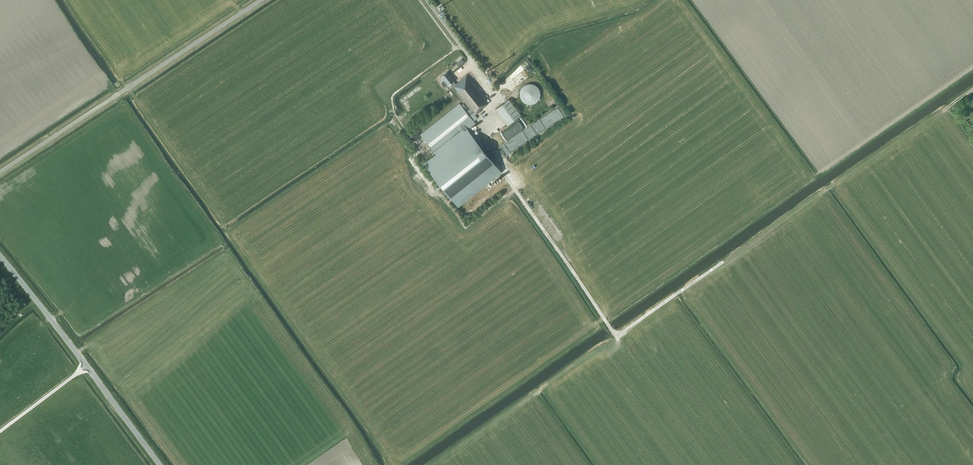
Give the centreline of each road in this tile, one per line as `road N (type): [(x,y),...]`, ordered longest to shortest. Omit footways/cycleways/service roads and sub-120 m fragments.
road 1 (unclassified): [(0,172),(261,0)]
road 2 (tertiary): [(161,464),(0,255)]

